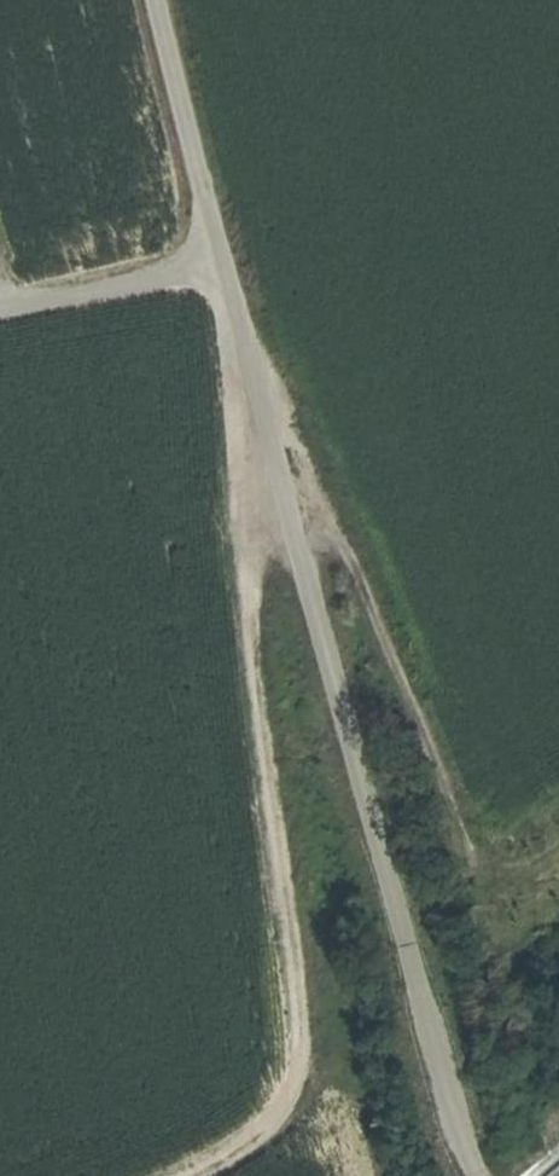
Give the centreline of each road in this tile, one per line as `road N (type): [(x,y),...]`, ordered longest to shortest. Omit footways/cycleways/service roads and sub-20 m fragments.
road 1 (track): [(173,1175),(263,1134),(298,1090),(314,1035),(249,534),(269,432),(334,526),(513,953)]
road 2 (track): [(475,1175),(456,1139),(158,0)]
road 3 (track): [(0,310),(222,257)]

